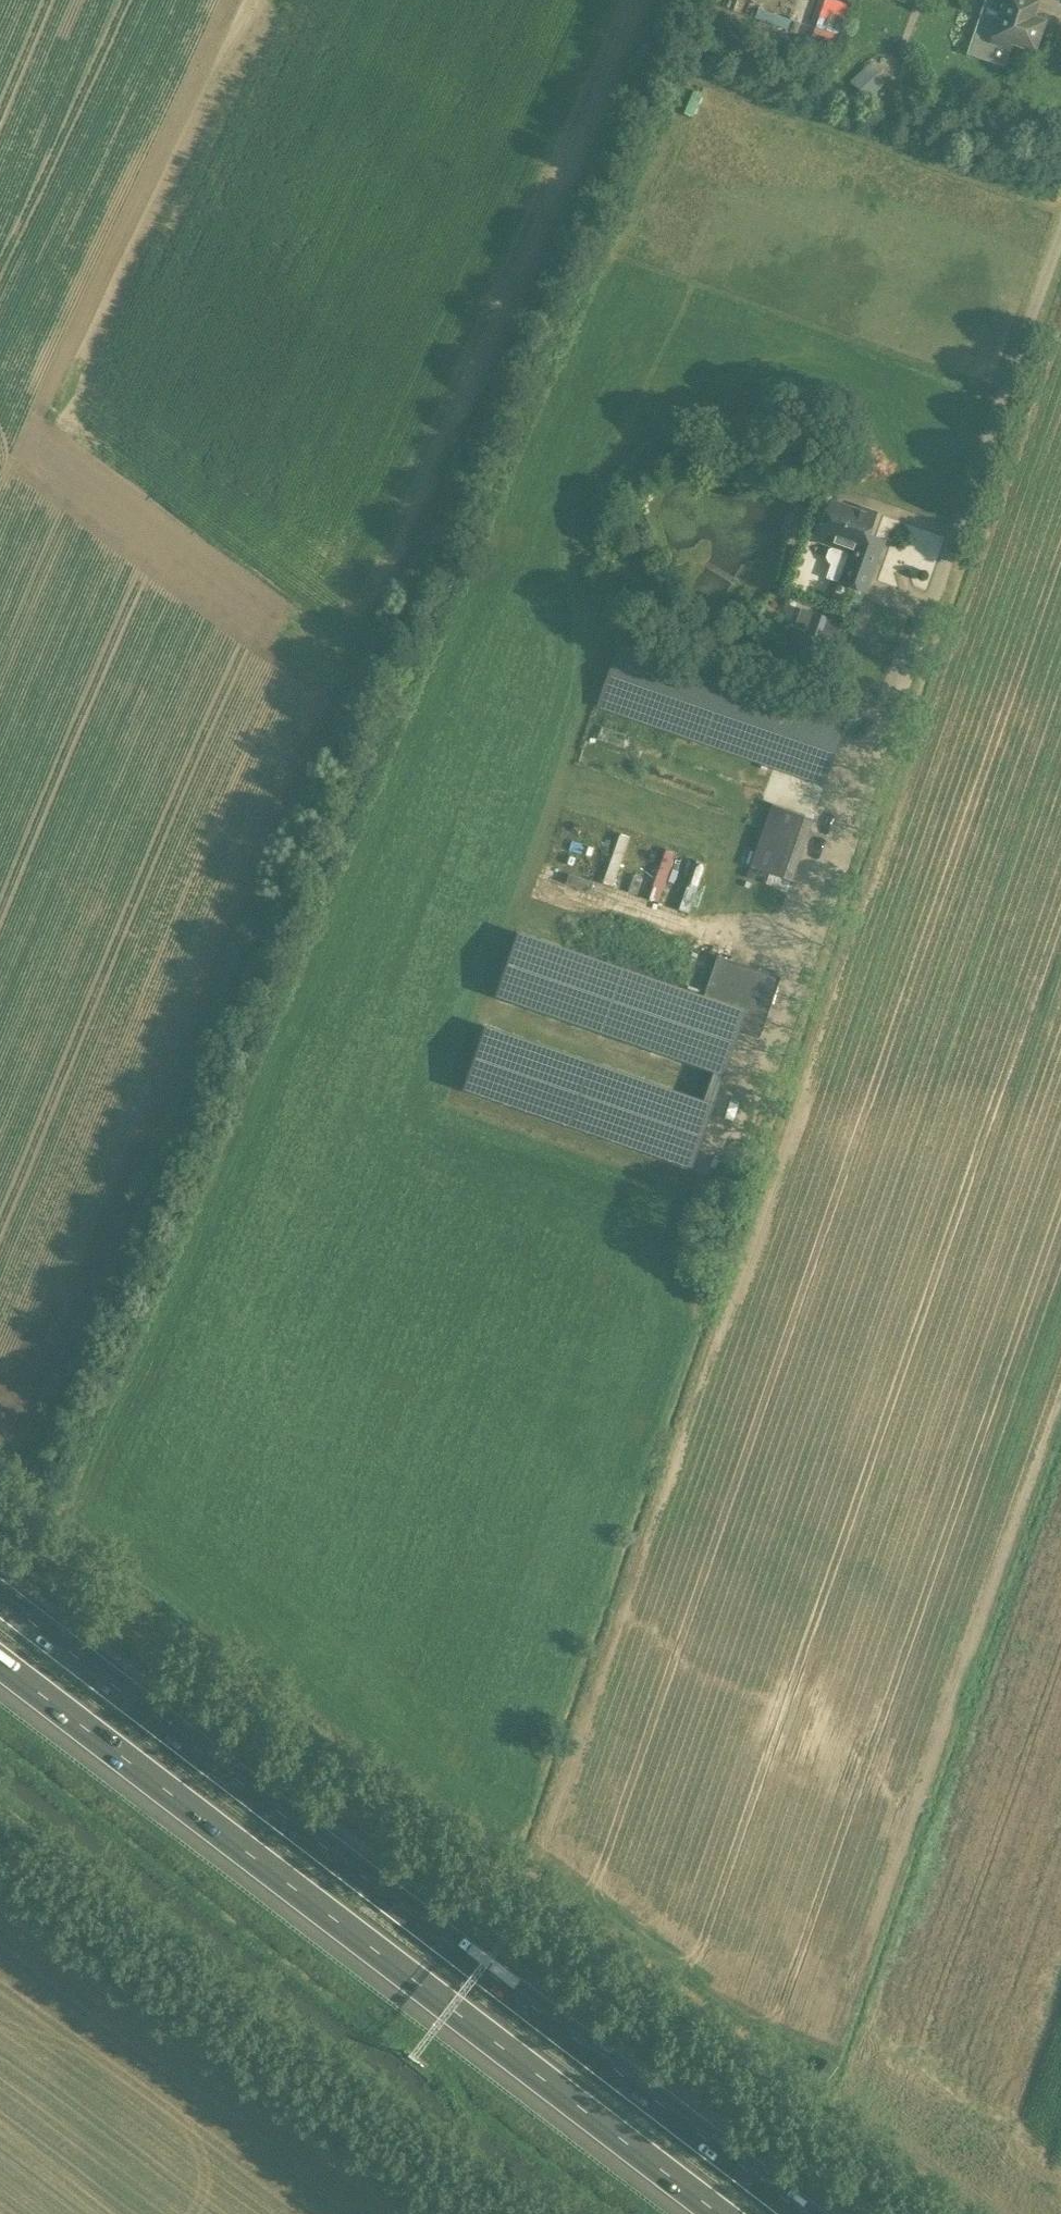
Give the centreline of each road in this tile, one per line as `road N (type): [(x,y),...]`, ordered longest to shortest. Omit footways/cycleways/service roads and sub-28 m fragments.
road 1 (motorway): [(810,2213),(0,1593)]
road 2 (motorway): [(0,1667),(527,2071)]
road 3 (motorway): [(527,2071),(713,2213)]
road 4 (motorway): [(527,2071),(621,2213)]

